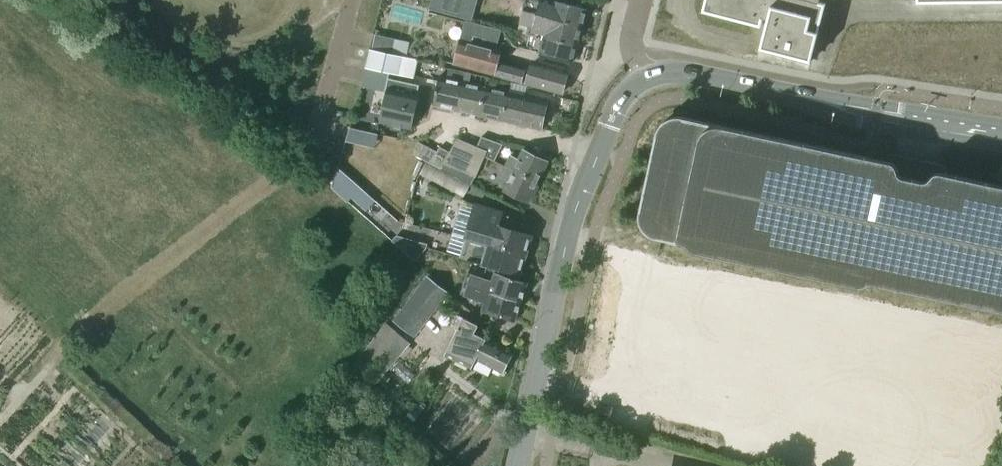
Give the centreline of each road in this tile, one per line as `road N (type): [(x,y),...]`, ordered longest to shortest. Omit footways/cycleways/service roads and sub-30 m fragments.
road 1 (tertiary): [(520,465),(573,215),(616,110),(645,80)]
road 2 (tertiary): [(645,80),(687,73),(1001,136)]

